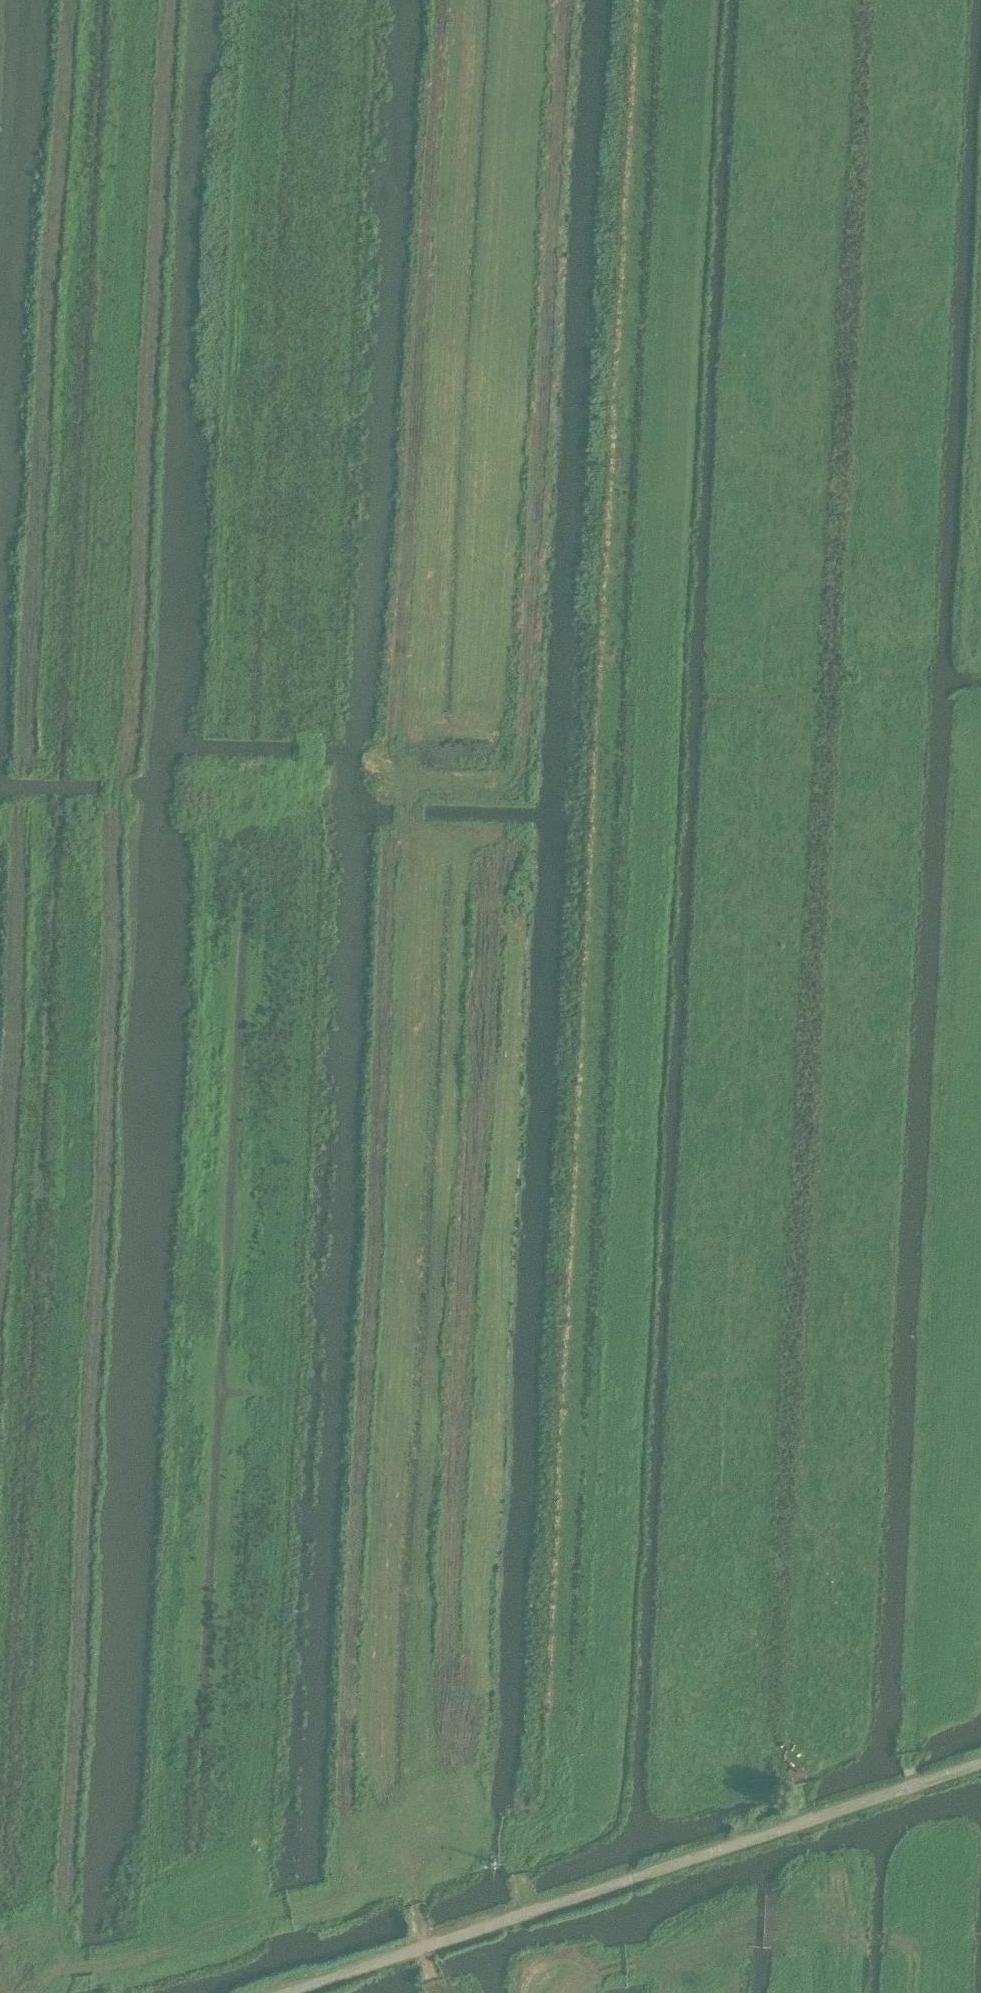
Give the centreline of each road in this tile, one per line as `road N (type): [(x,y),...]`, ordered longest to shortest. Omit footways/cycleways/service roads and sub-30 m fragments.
road 1 (unclassified): [(287,1992),(980,1765)]
road 2 (track): [(436,1992),(418,1911),(423,1836)]
road 3 (track): [(922,1785),(912,1754),(923,1661)]

